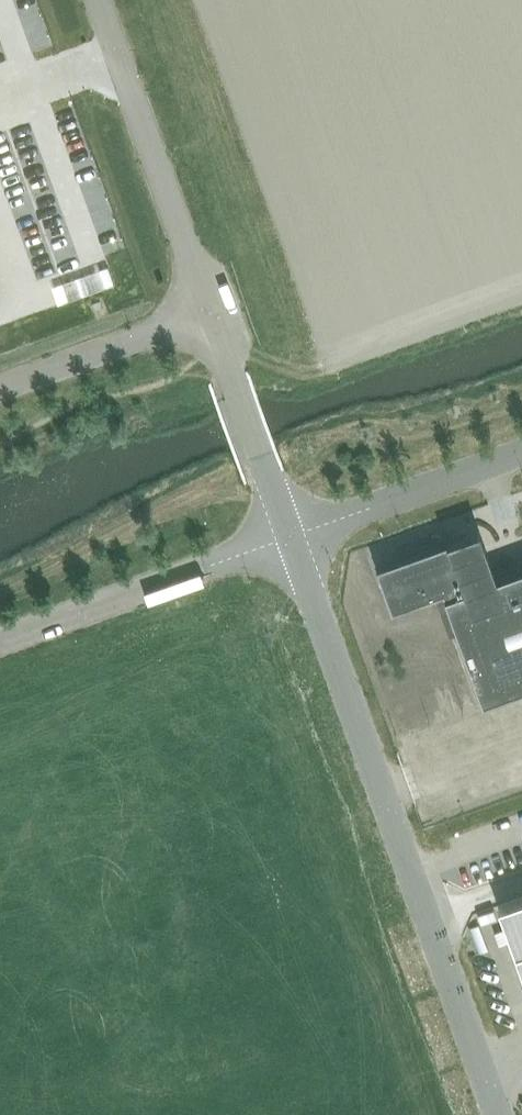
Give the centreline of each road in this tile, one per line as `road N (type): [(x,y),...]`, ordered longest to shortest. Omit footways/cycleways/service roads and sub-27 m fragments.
road 1 (unclassified): [(499,1114),(291,534)]
road 2 (unclassified): [(210,313),(98,0)]
road 3 (unclassified): [(0,642),(291,534)]
road 4 (unclassified): [(291,534),(521,454)]
road 5 (unclassified): [(291,534),(210,313)]
road 6 (unclassified): [(210,313),(0,388)]

